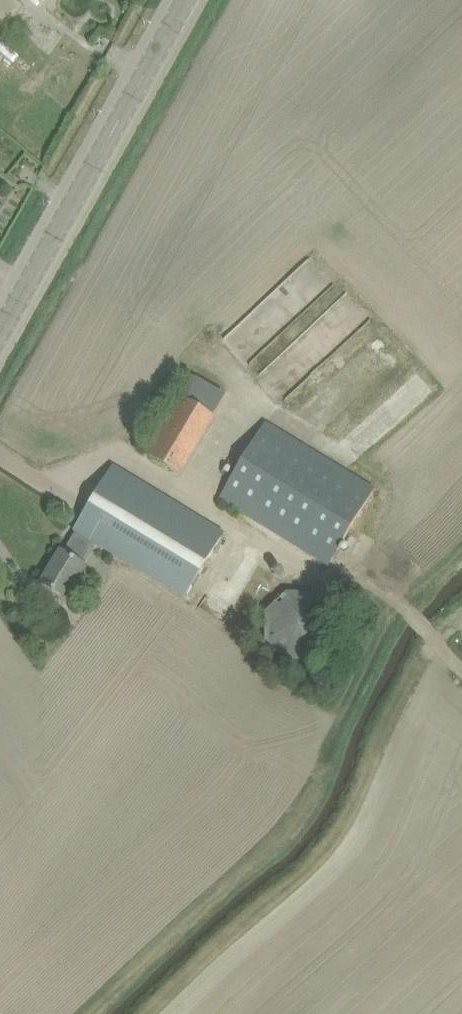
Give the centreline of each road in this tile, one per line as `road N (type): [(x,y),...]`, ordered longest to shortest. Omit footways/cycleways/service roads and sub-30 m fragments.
road 1 (track): [(461,668),(358,569),(325,573),(120,453),(44,482),(0,455)]
road 2 (tertiary): [(0,333),(184,0)]

